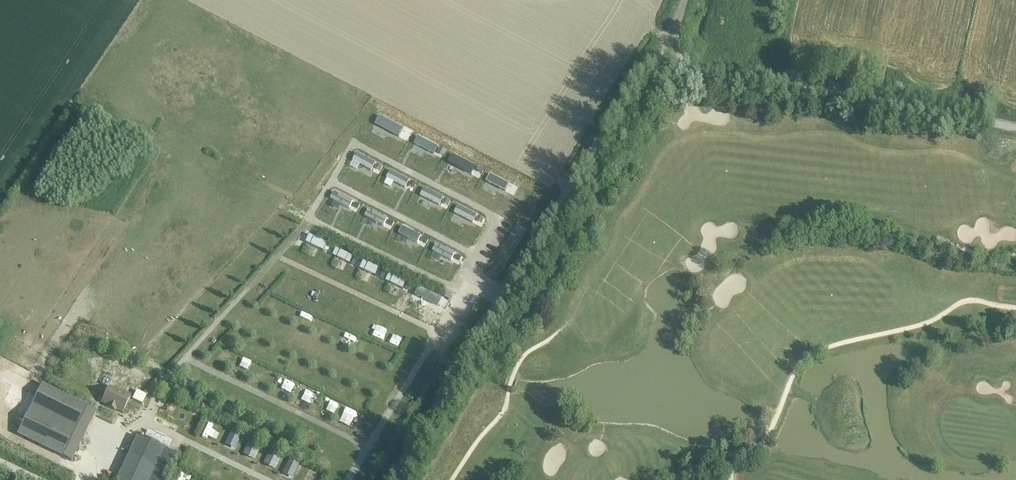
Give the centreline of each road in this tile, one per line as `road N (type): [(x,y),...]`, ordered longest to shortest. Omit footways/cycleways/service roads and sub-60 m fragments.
road 1 (unclassified): [(393,479),(623,99),(645,73),(671,65)]
road 2 (unclassified): [(1015,128),(671,65)]

